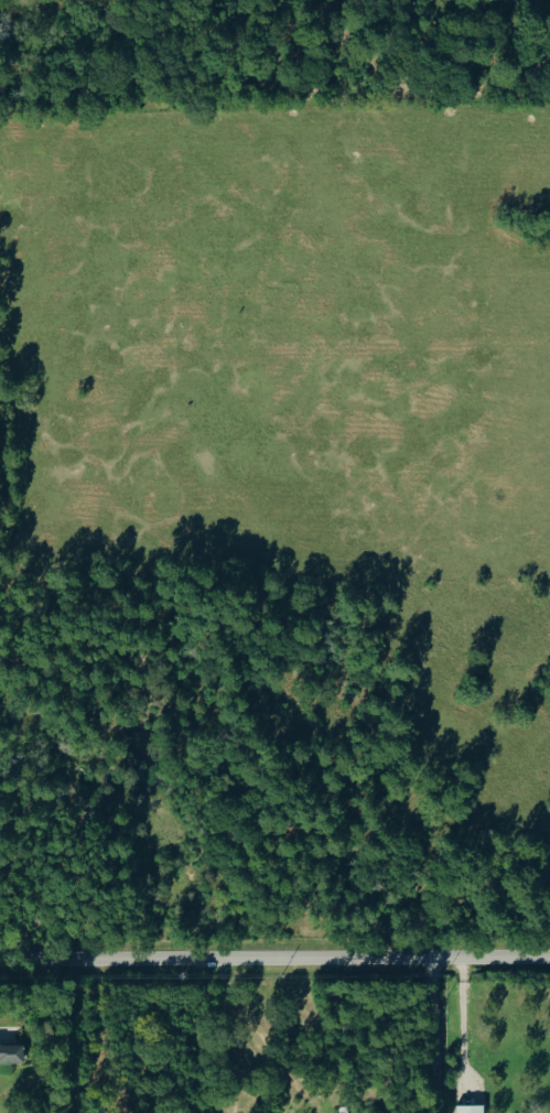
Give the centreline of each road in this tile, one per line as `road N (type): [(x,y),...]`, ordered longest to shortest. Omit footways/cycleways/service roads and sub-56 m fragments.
road 1 (tertiary): [(0,961),(549,954)]

